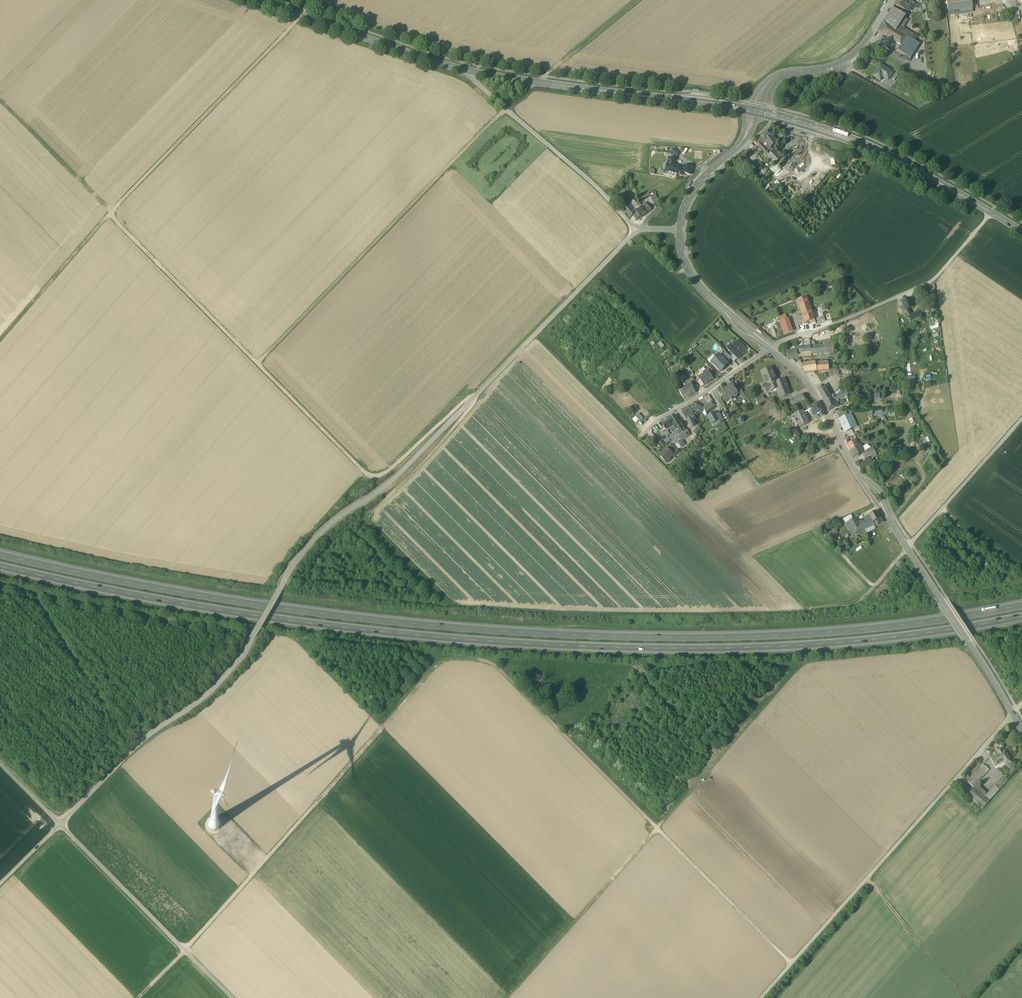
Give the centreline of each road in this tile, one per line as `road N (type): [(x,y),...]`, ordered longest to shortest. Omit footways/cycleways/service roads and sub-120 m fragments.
road 1 (motorway): [(1021,604),(773,634),(568,634),(319,612),(0,553)]
road 2 (motorway): [(0,566),(310,622),(541,643),(814,643),(1021,615)]
road 3 (unclassified): [(636,229),(393,481),(306,548),(211,693),(139,744),(0,884)]
road 4 (track): [(638,0),(505,109),(257,364)]
road 5 (track): [(791,963),(657,829),(506,997)]
road 6 (track): [(760,997),(1021,703)]
road 7 (track): [(184,951),(440,663)]
road 8 (tertiary): [(768,348),(817,396),(850,462),(941,600)]
road 9 (track): [(110,213),(318,0)]
road 10 (track): [(473,397),(383,476),(370,478),(257,364)]
road 11 (tertiary): [(749,111),(461,69)]
road 12 (track): [(657,829),(492,664),(440,663)]
road 13 (unclassified): [(768,348),(927,283),(992,213)]
road 14 (tertiary): [(992,213),(887,156),(760,113)]
road 15 (unclassified): [(461,69),(636,229)]
road 16 (track): [(657,829),(803,664)]
road 17 (tertiary): [(461,69),(255,0)]
road 18 (track): [(257,364),(110,213)]
road 19 (track): [(60,824),(184,951)]
road 20 (track): [(1021,418),(907,548)]
road 21 (track): [(110,213),(0,340)]
road 22 (track): [(0,100),(110,213)]
road 23 (residential): [(768,348),(639,438)]
road 24 (tertiary): [(1021,732),(941,600)]
road 25 (residential): [(891,0),(843,61),(771,81)]
road 26 (track): [(868,878),(963,997)]

